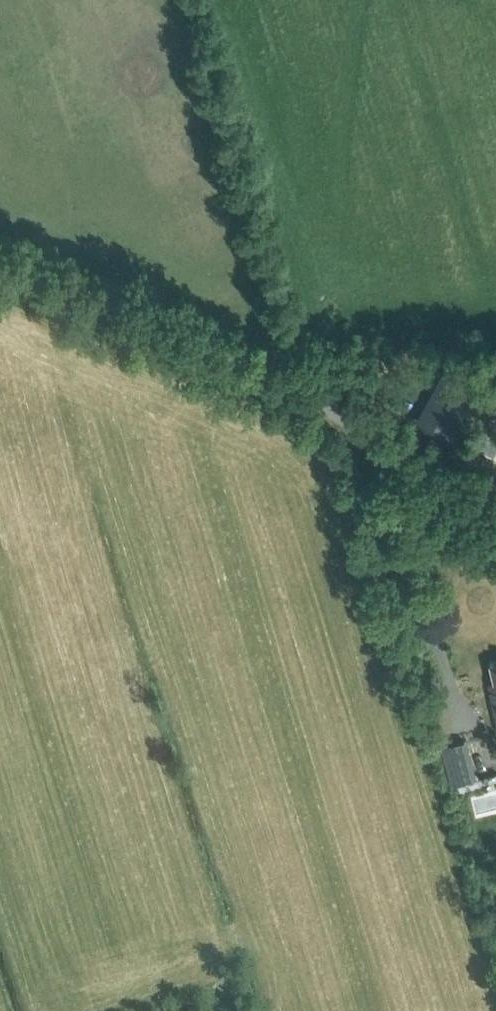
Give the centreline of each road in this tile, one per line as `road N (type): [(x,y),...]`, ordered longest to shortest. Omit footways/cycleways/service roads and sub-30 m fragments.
road 1 (unclassified): [(495,508),(371,433),(0,262)]

